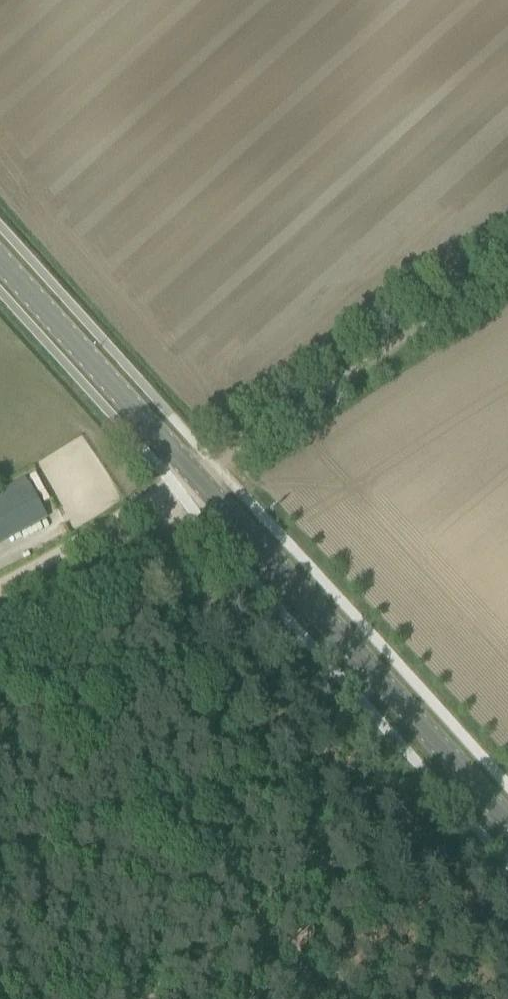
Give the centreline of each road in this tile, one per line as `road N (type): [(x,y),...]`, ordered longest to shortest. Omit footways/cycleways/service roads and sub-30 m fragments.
road 1 (tertiary): [(507,819),(0,258)]
road 2 (track): [(507,270),(332,381),(219,466)]
road 3 (track): [(0,584),(196,477)]

